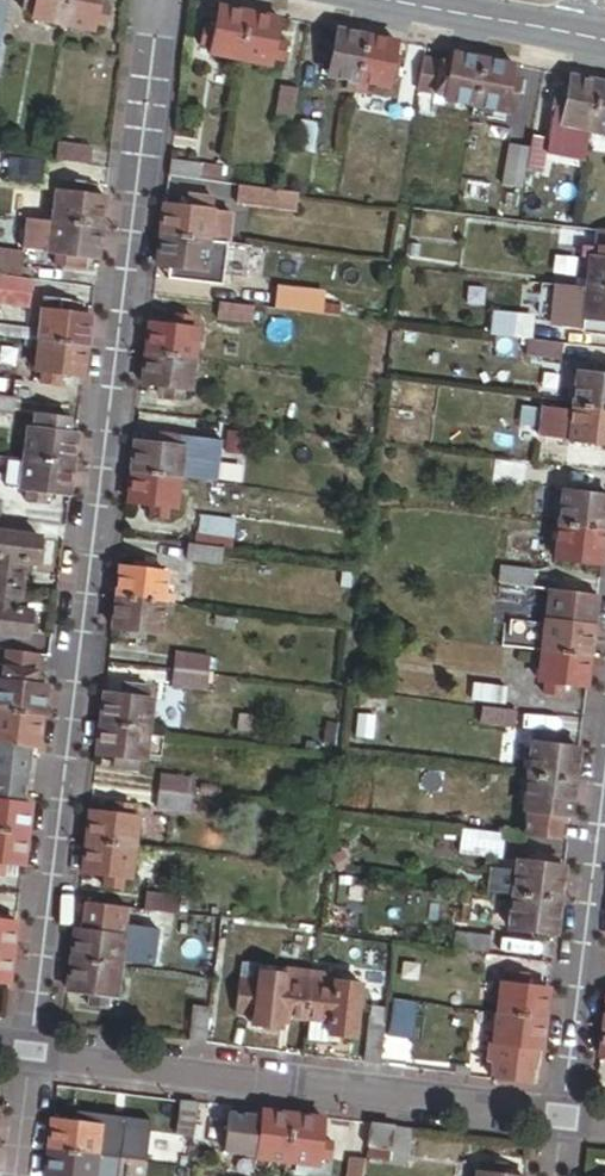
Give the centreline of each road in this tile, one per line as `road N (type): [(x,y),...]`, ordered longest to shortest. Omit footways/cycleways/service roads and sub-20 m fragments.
road 1 (residential): [(164,0),(28,1048)]
road 2 (residential): [(28,1048),(563,1115)]
road 3 (residential): [(604,782),(563,1115)]
road 4 (primary): [(604,44),(384,0)]
road 5 (residential): [(28,1048),(12,1175)]

